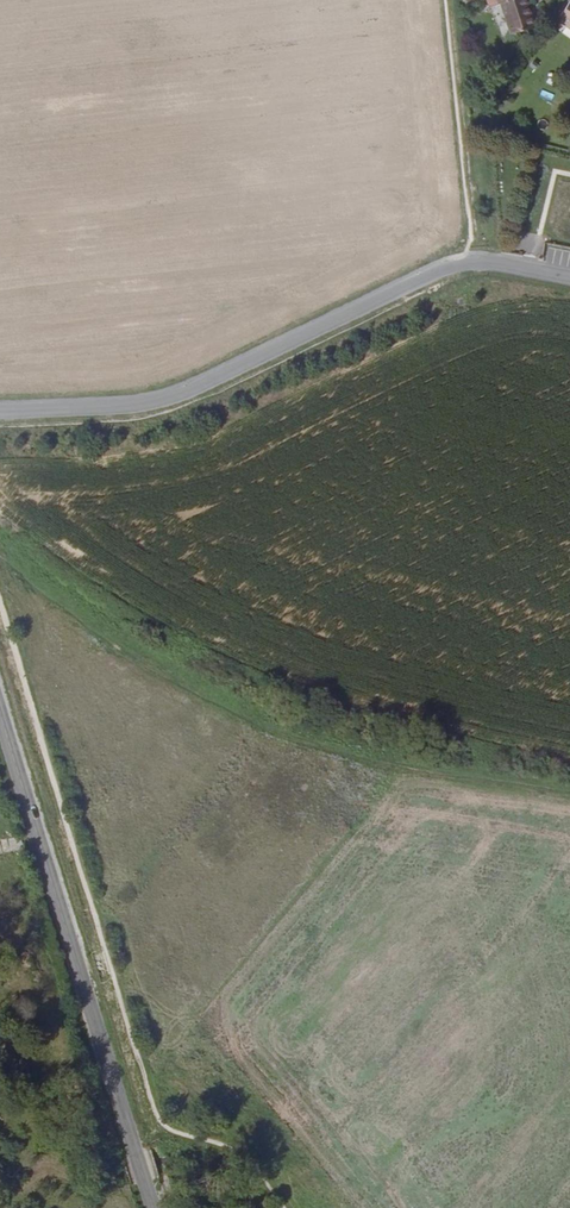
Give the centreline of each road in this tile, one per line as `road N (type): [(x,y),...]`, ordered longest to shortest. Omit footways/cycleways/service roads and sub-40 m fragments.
road 1 (unclassified): [(569,279),(469,261),(440,267),(163,401),(0,411)]
road 2 (secondary): [(0,676),(66,882),(154,1207)]

